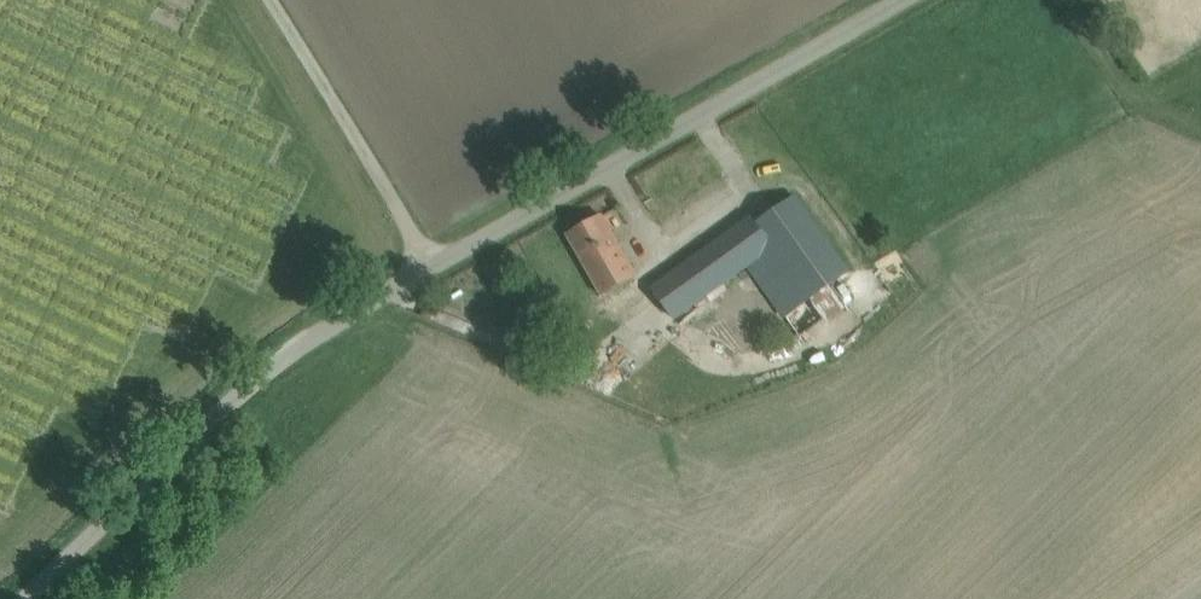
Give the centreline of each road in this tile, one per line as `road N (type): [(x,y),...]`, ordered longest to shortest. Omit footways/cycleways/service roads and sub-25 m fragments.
road 1 (unclassified): [(429,265),(904,0)]
road 2 (unclassified): [(22,598),(203,423),(329,325),(429,265)]
road 3 (unclassified): [(429,265),(265,0)]
road 4 (track): [(1200,117),(1138,89),(1065,0)]

